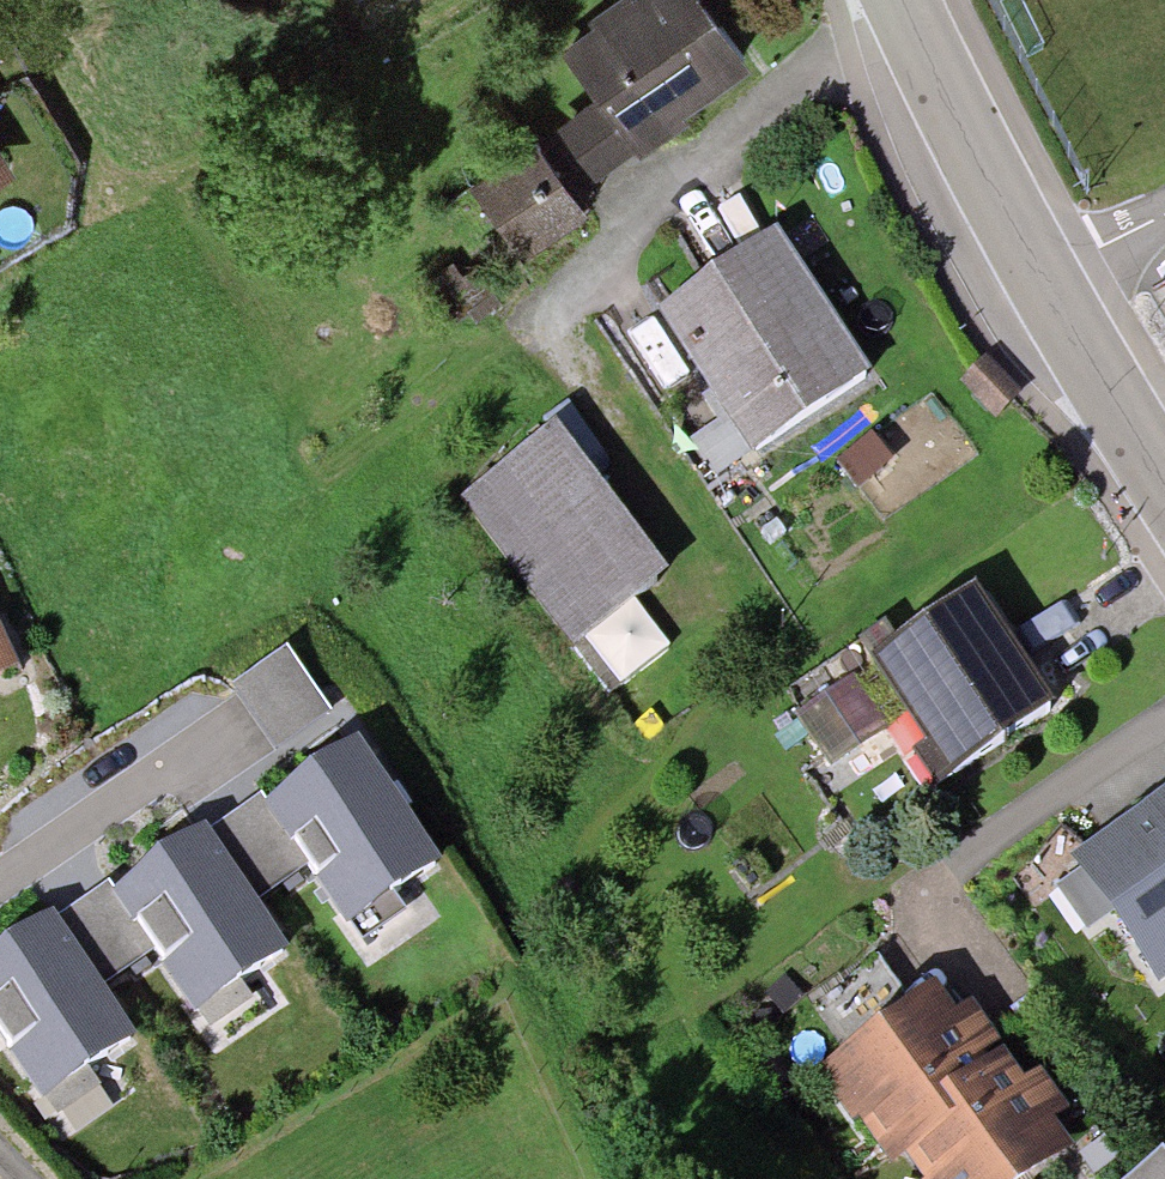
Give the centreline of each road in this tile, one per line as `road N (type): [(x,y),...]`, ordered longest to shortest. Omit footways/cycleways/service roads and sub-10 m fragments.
road 1 (tertiary): [(895,0),(957,128),(1043,273)]
road 2 (tertiary): [(1043,273),(1164,476)]
road 3 (residential): [(1043,273),(1164,212)]

